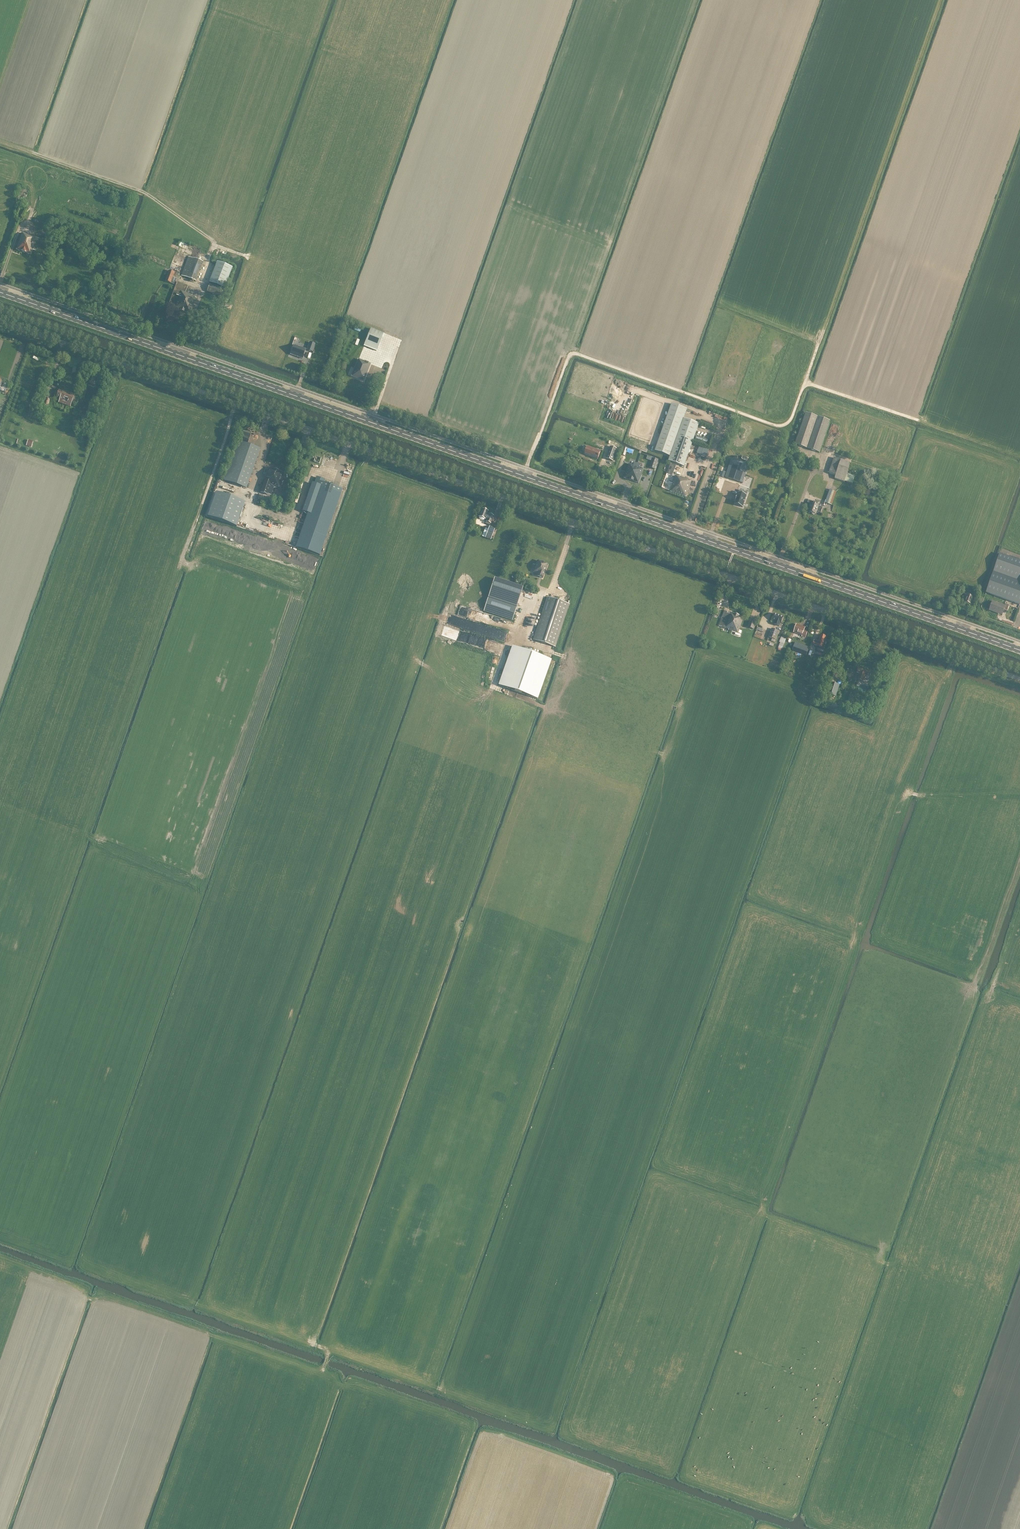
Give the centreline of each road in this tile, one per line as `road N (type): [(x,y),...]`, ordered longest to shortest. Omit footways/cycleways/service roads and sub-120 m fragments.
road 1 (primary): [(1019,650),(0,291)]
road 2 (unclassified): [(1019,678),(0,321)]

